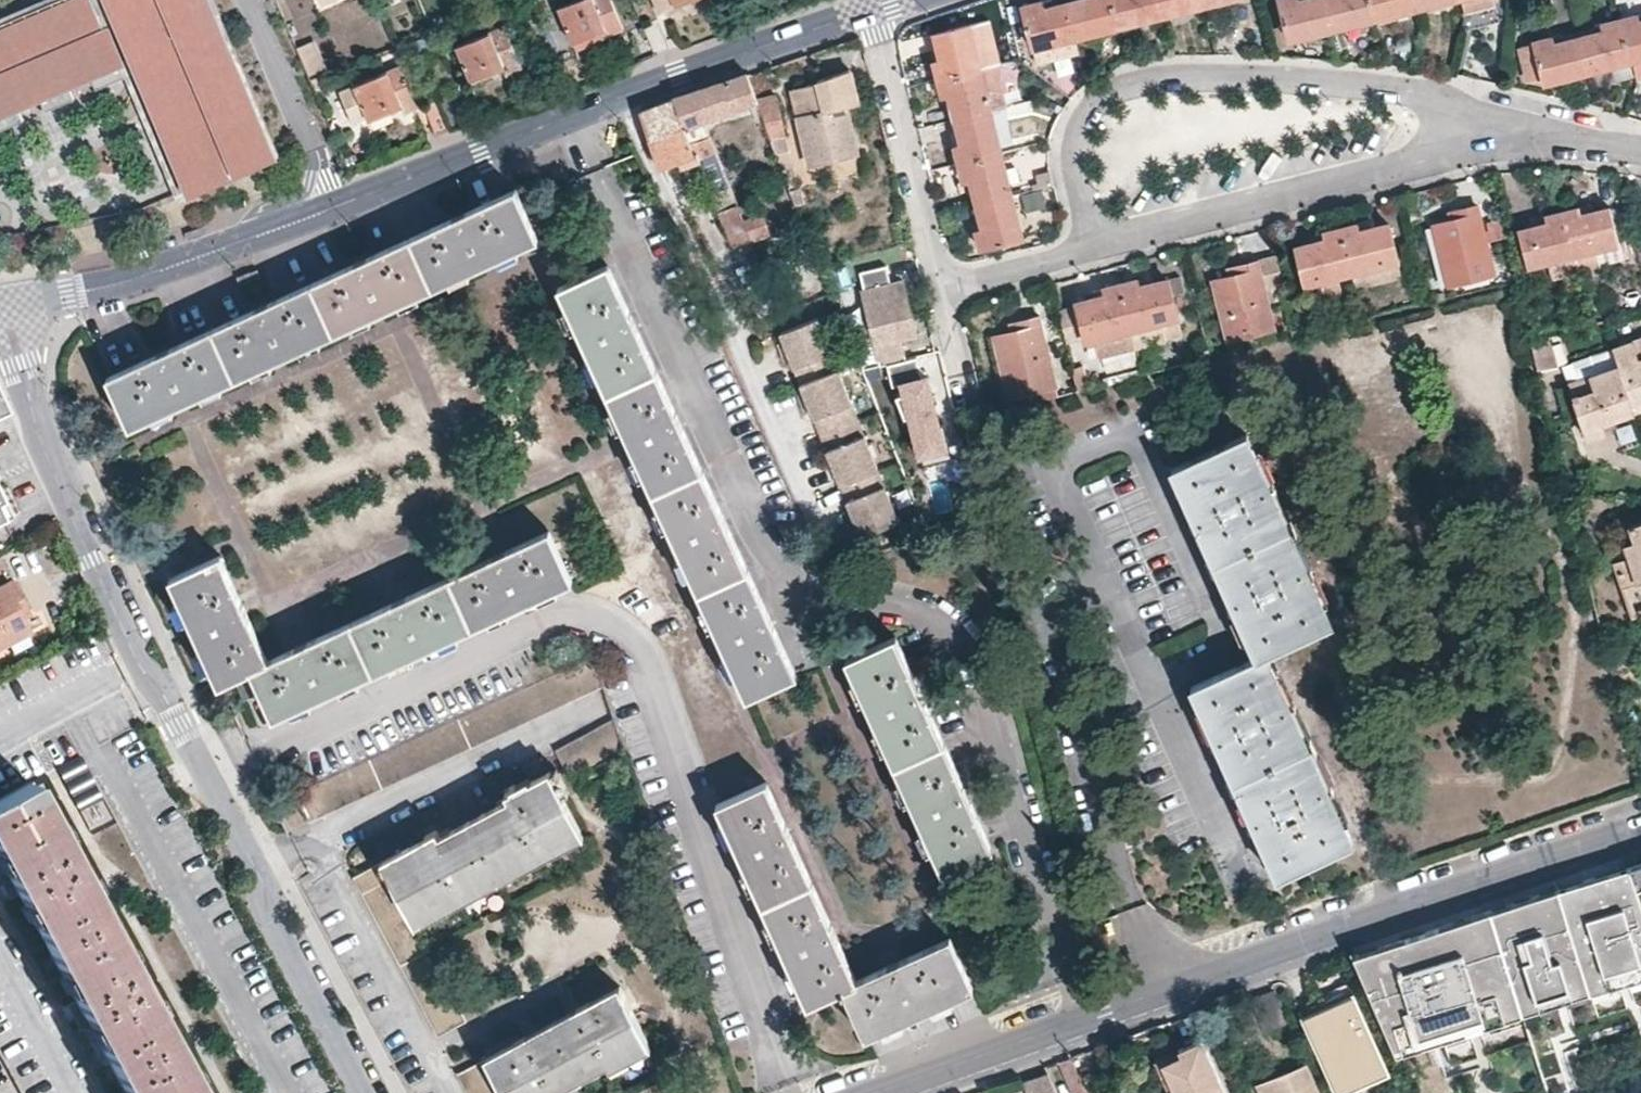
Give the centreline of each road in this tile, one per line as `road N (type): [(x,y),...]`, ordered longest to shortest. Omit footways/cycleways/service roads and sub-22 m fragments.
road 1 (residential): [(364,1092),(37,415),(8,306)]
road 2 (residential): [(878,1092),(1640,828)]
road 3 (track): [(1402,908),(1308,693),(1306,681),(1347,630),(1351,611),(1267,417),(1253,415),(1146,459)]
road 4 (tertiary): [(874,8),(255,235)]
road 5 (residential): [(1487,116),(1421,90),(1283,74),(1114,83),(1086,111),(1074,144),(1099,245)]
road 6 (track): [(1356,802),(1402,781),(1560,769),(1578,609),(1562,548),(1514,435)]
road 7 (residential): [(874,8),(946,280),(1099,245)]
road 8 (residential): [(1099,245),(1457,146),(1487,116)]
road 9 (residential): [(249,0),(307,155),(300,183),(255,235)]
road 10 (tertiary): [(255,235),(140,278),(8,306)]
road 11 (residential): [(1487,116),(1640,145)]

